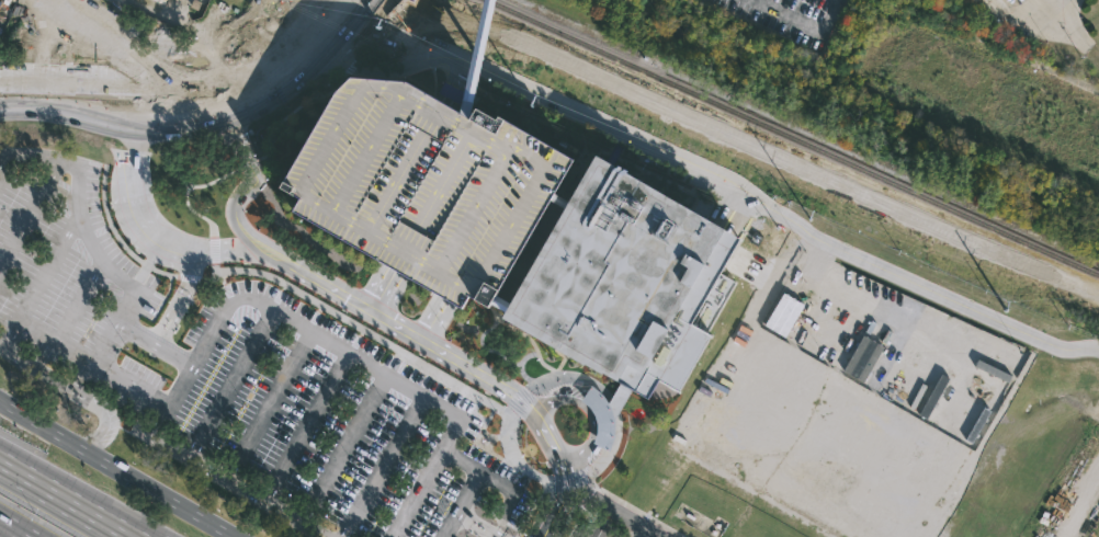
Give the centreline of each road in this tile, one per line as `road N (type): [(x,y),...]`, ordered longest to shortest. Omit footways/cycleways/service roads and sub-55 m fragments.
road 1 (secondary): [(0,113),(56,113),(149,133),(223,123),(291,88),(381,0)]
road 2 (secondary): [(348,0),(272,66),(196,91),(118,92),(0,74)]
road 3 (secondary): [(234,536),(0,398)]
road 4 (motorway): [(142,536),(0,456)]

